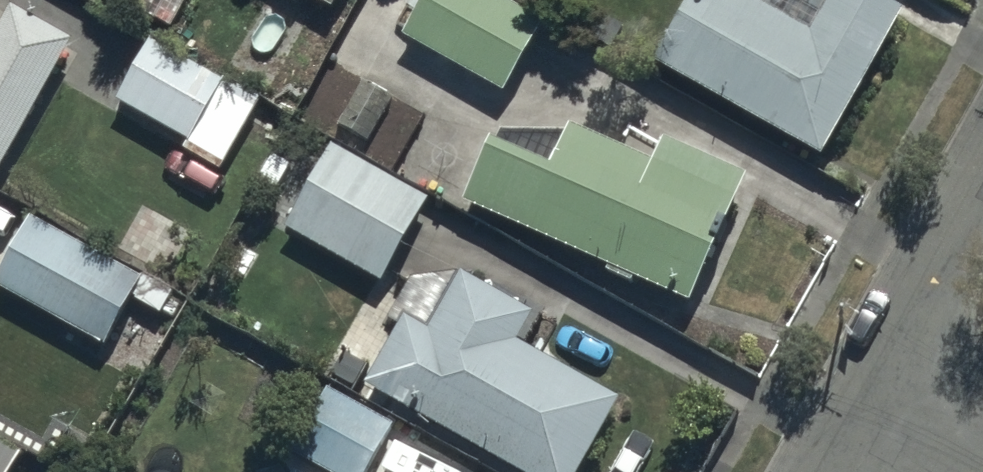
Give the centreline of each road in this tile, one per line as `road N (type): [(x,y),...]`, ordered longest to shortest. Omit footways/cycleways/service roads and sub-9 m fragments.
road 1 (residential): [(982,197),(866,406)]
road 2 (residential): [(866,406),(982,471)]

